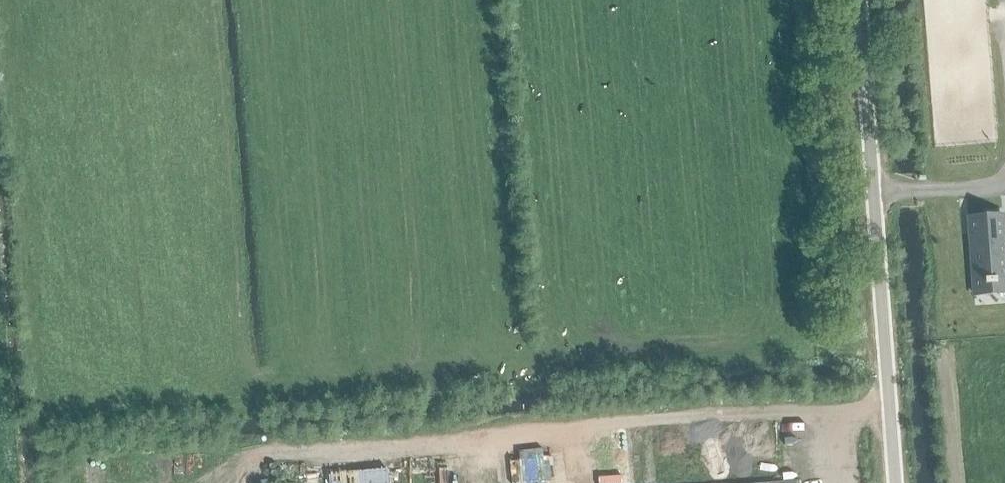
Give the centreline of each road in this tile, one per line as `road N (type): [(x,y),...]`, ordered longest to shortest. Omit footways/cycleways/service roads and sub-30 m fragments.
road 1 (track): [(888,402),(264,452),(237,464)]
road 2 (unclassified): [(894,482),(857,0)]

